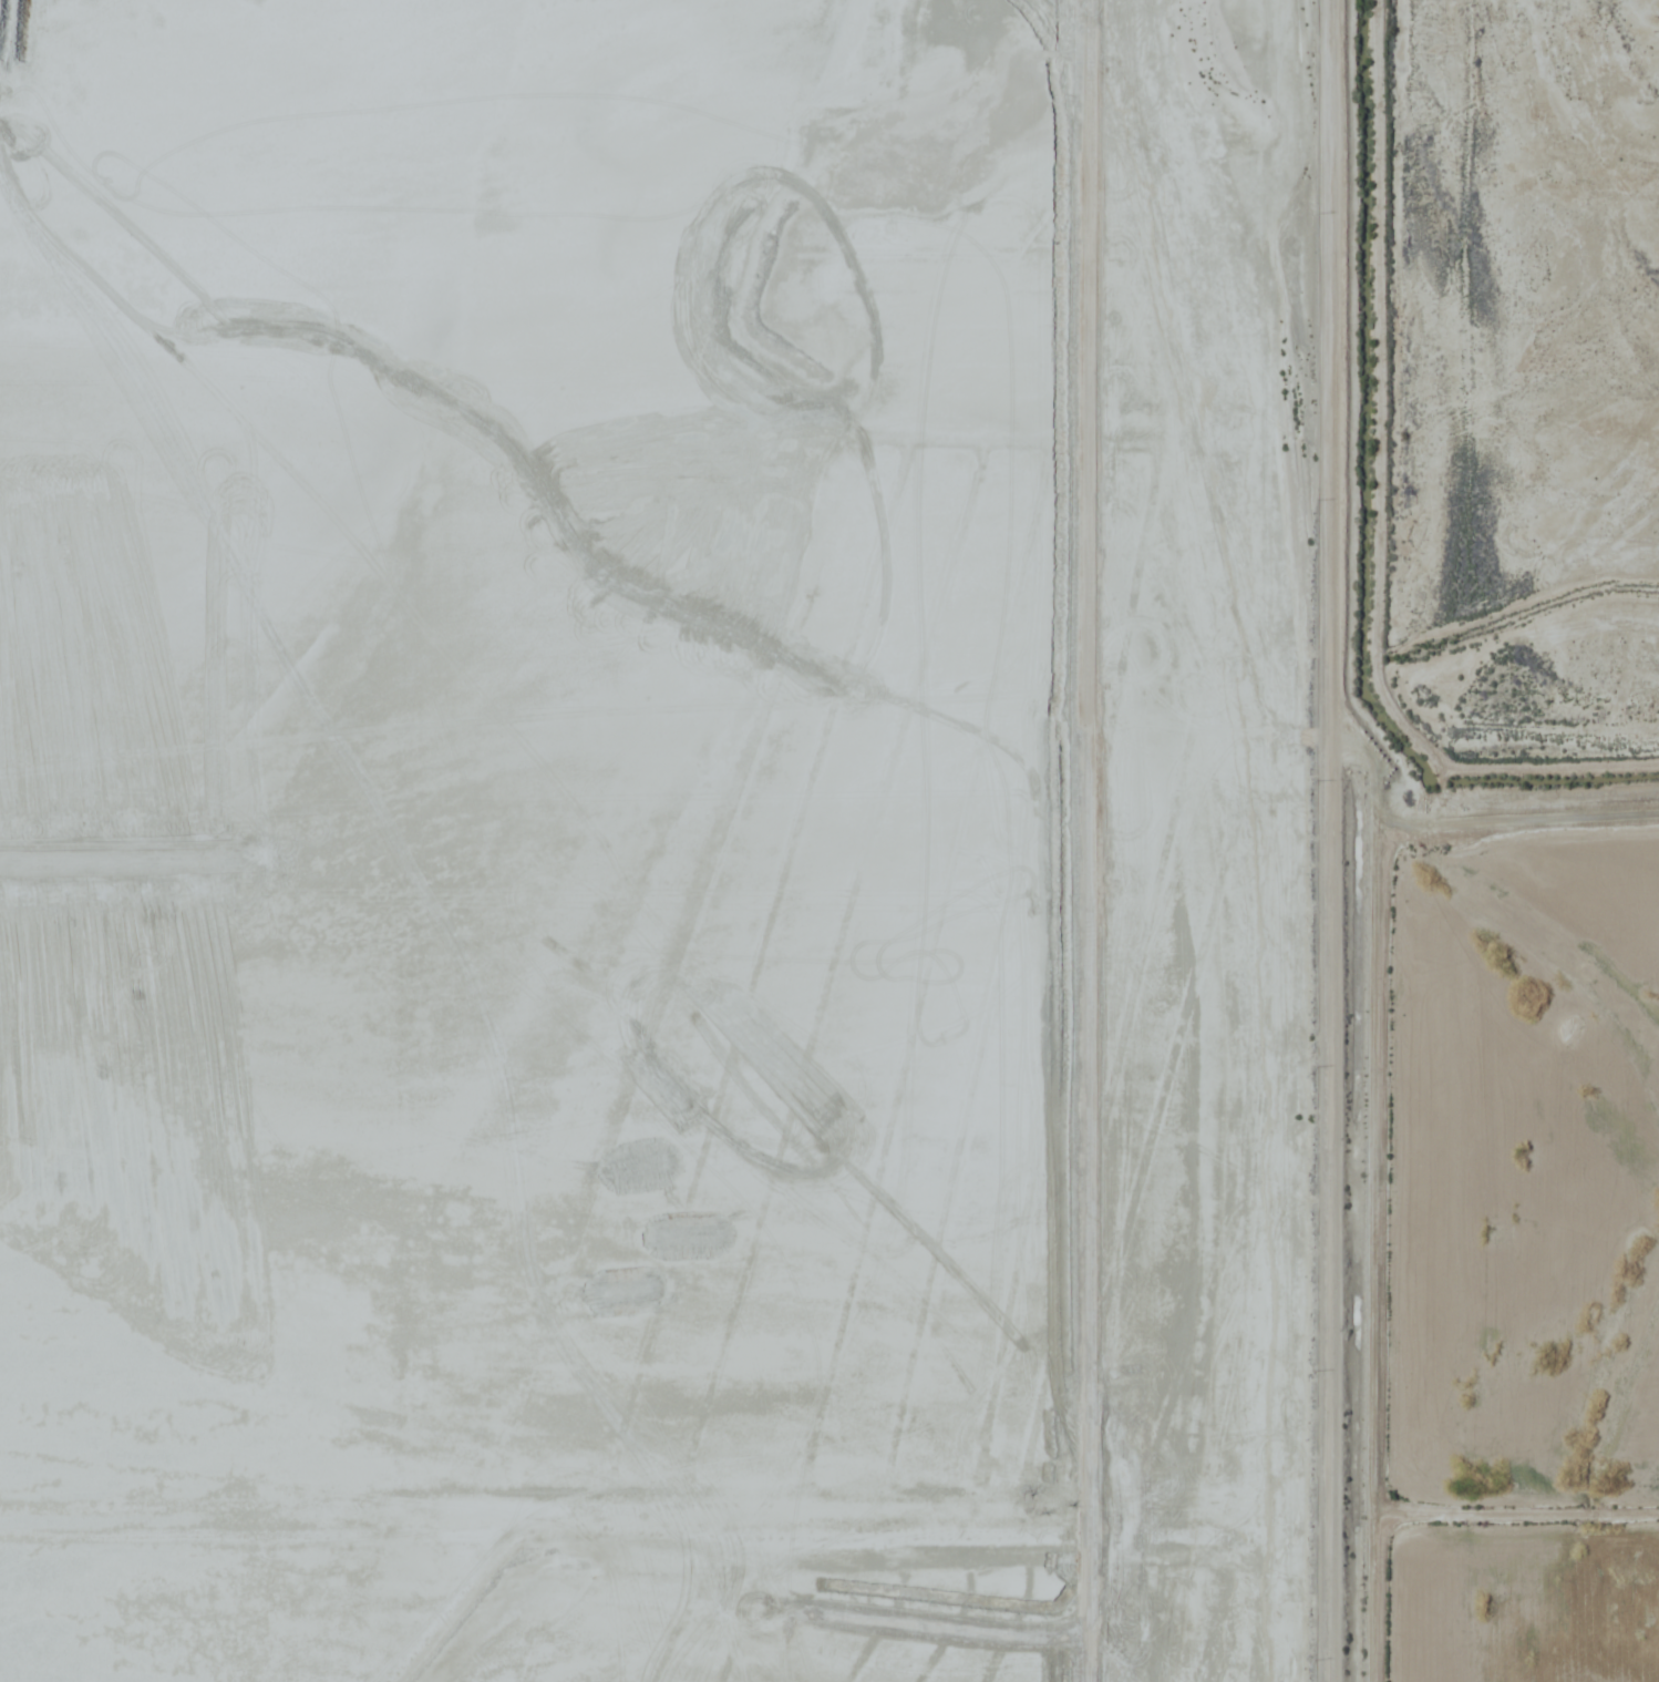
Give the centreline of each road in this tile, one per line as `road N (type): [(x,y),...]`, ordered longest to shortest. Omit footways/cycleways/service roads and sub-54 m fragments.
road 1 (residential): [(1311,1681),(1329,0)]

